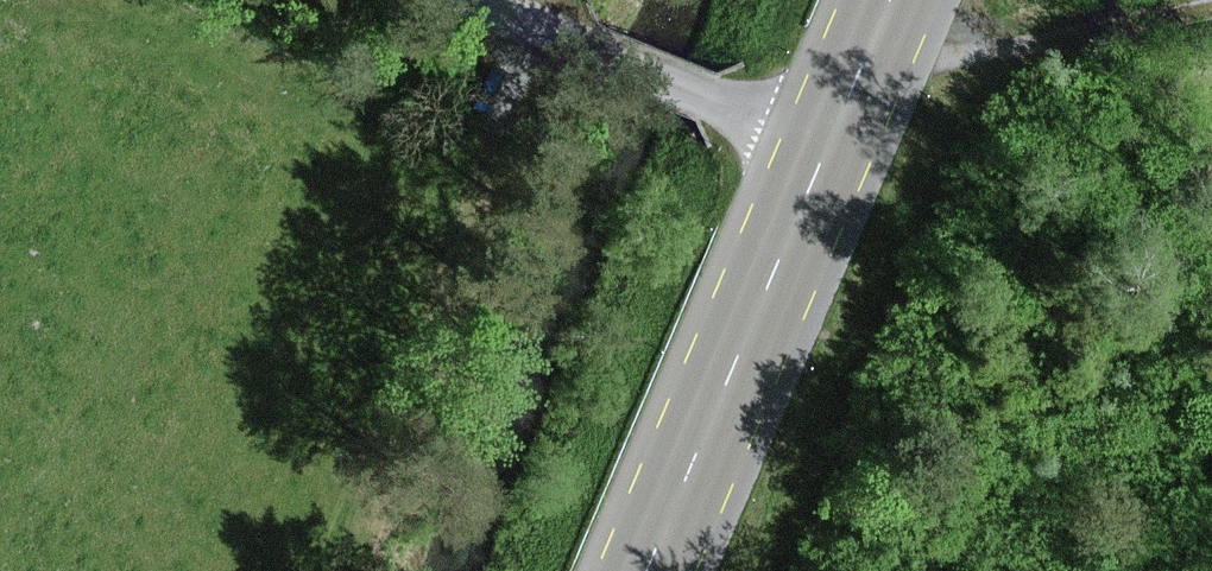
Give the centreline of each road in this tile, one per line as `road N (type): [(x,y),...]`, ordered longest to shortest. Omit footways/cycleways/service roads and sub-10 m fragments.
road 1 (primary): [(902,0),(839,174),(666,570)]
road 2 (track): [(322,570),(536,20)]
road 3 (track): [(490,0),(777,116),(839,174)]
road 4 (track): [(899,9),(1063,33),(1211,26)]

